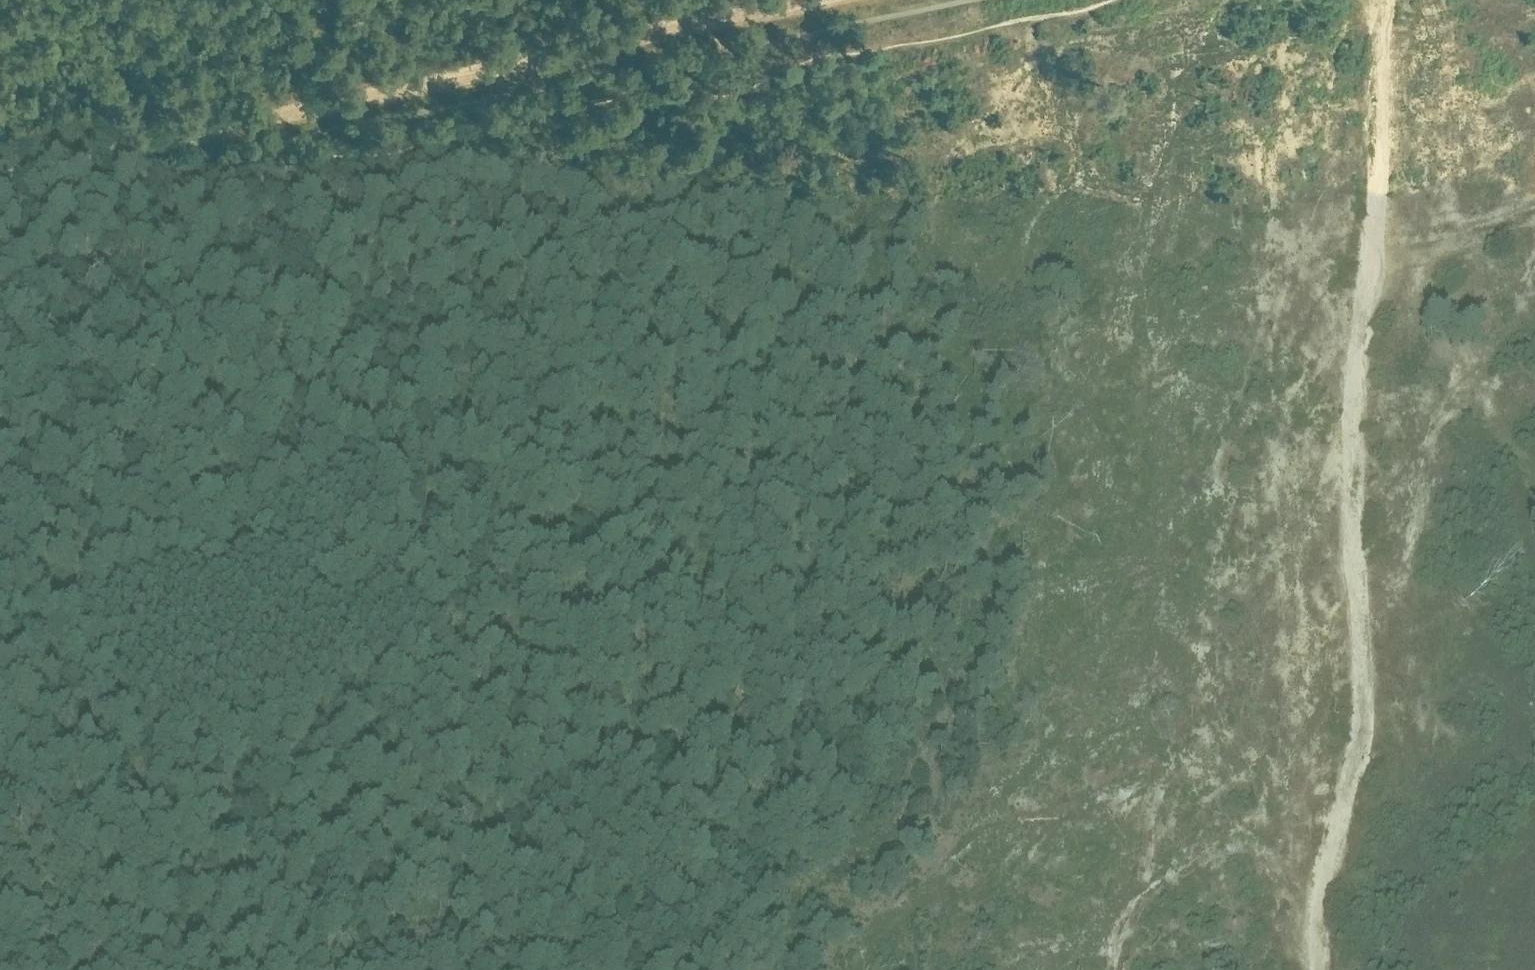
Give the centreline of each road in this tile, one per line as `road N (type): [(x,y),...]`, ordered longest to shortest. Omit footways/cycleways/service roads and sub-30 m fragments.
road 1 (track): [(826,0),(0,182)]

